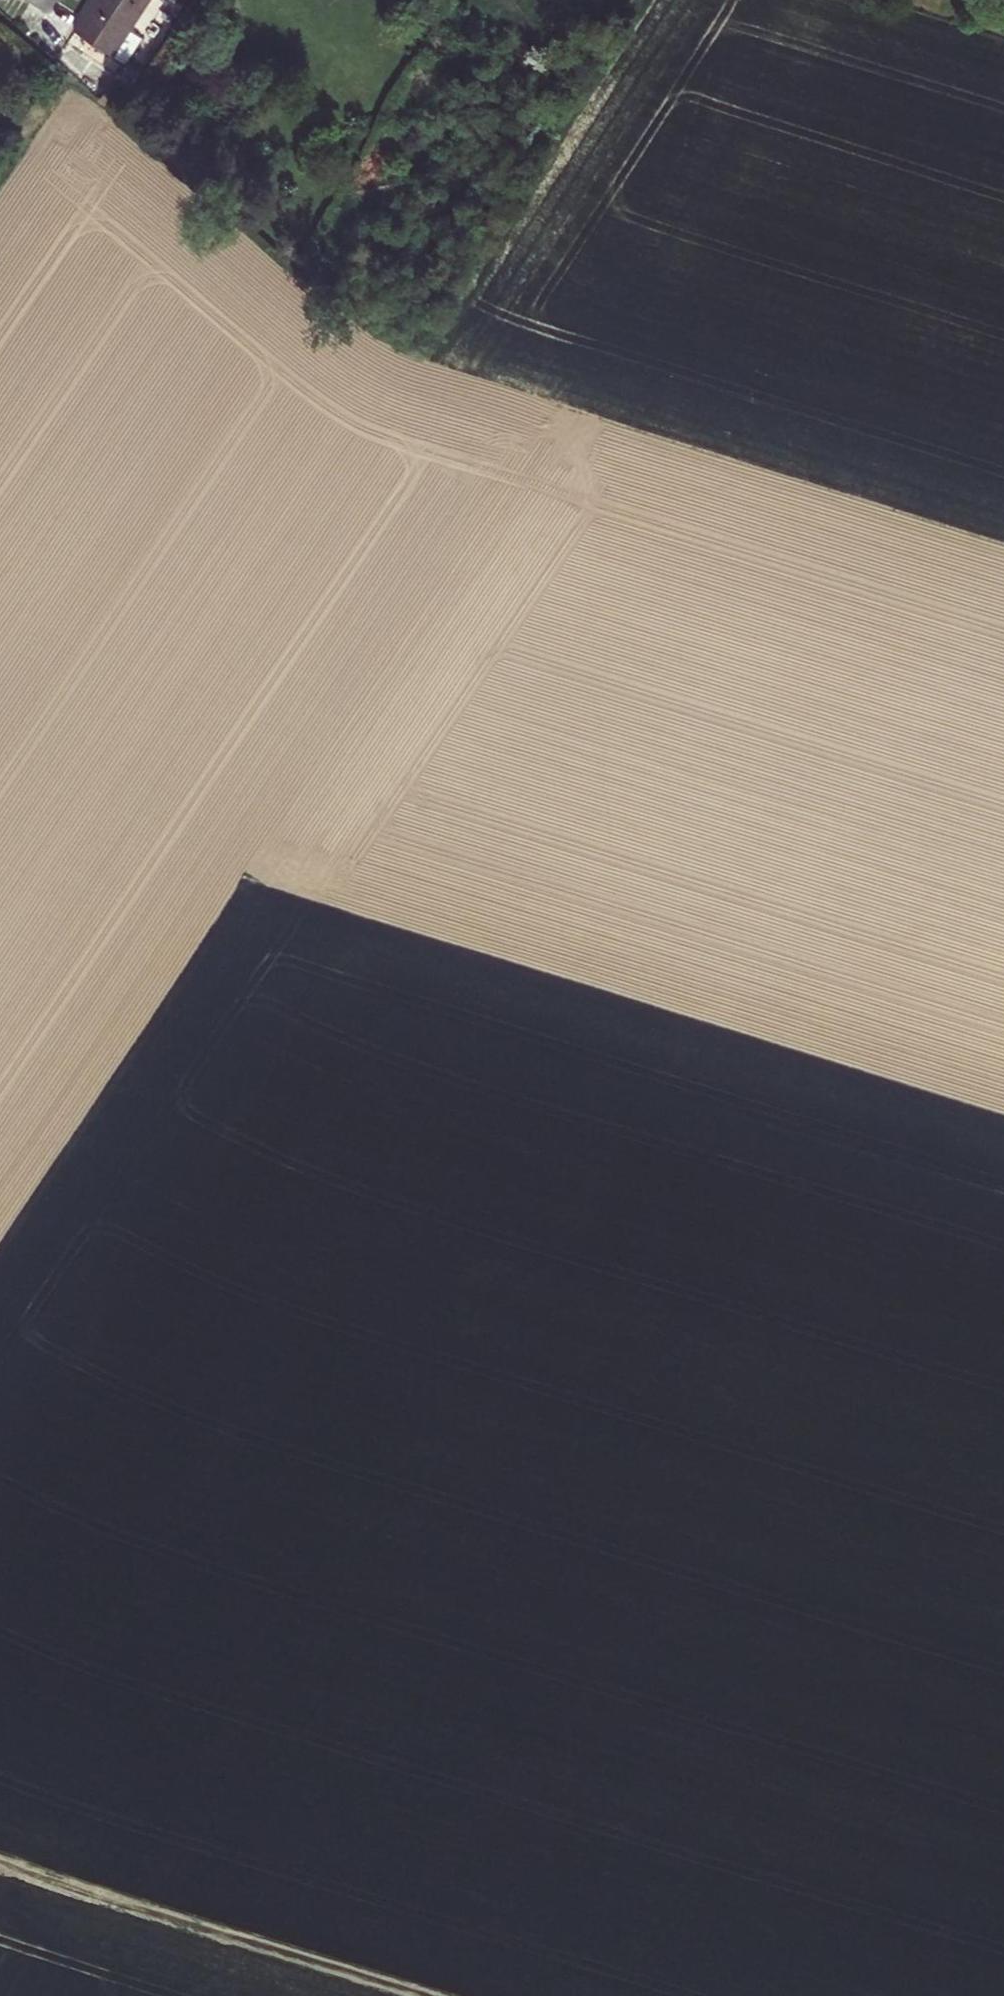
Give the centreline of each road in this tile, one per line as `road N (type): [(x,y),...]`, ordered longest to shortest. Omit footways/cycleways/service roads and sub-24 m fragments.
road 1 (track): [(0,1862),(423,1995)]

